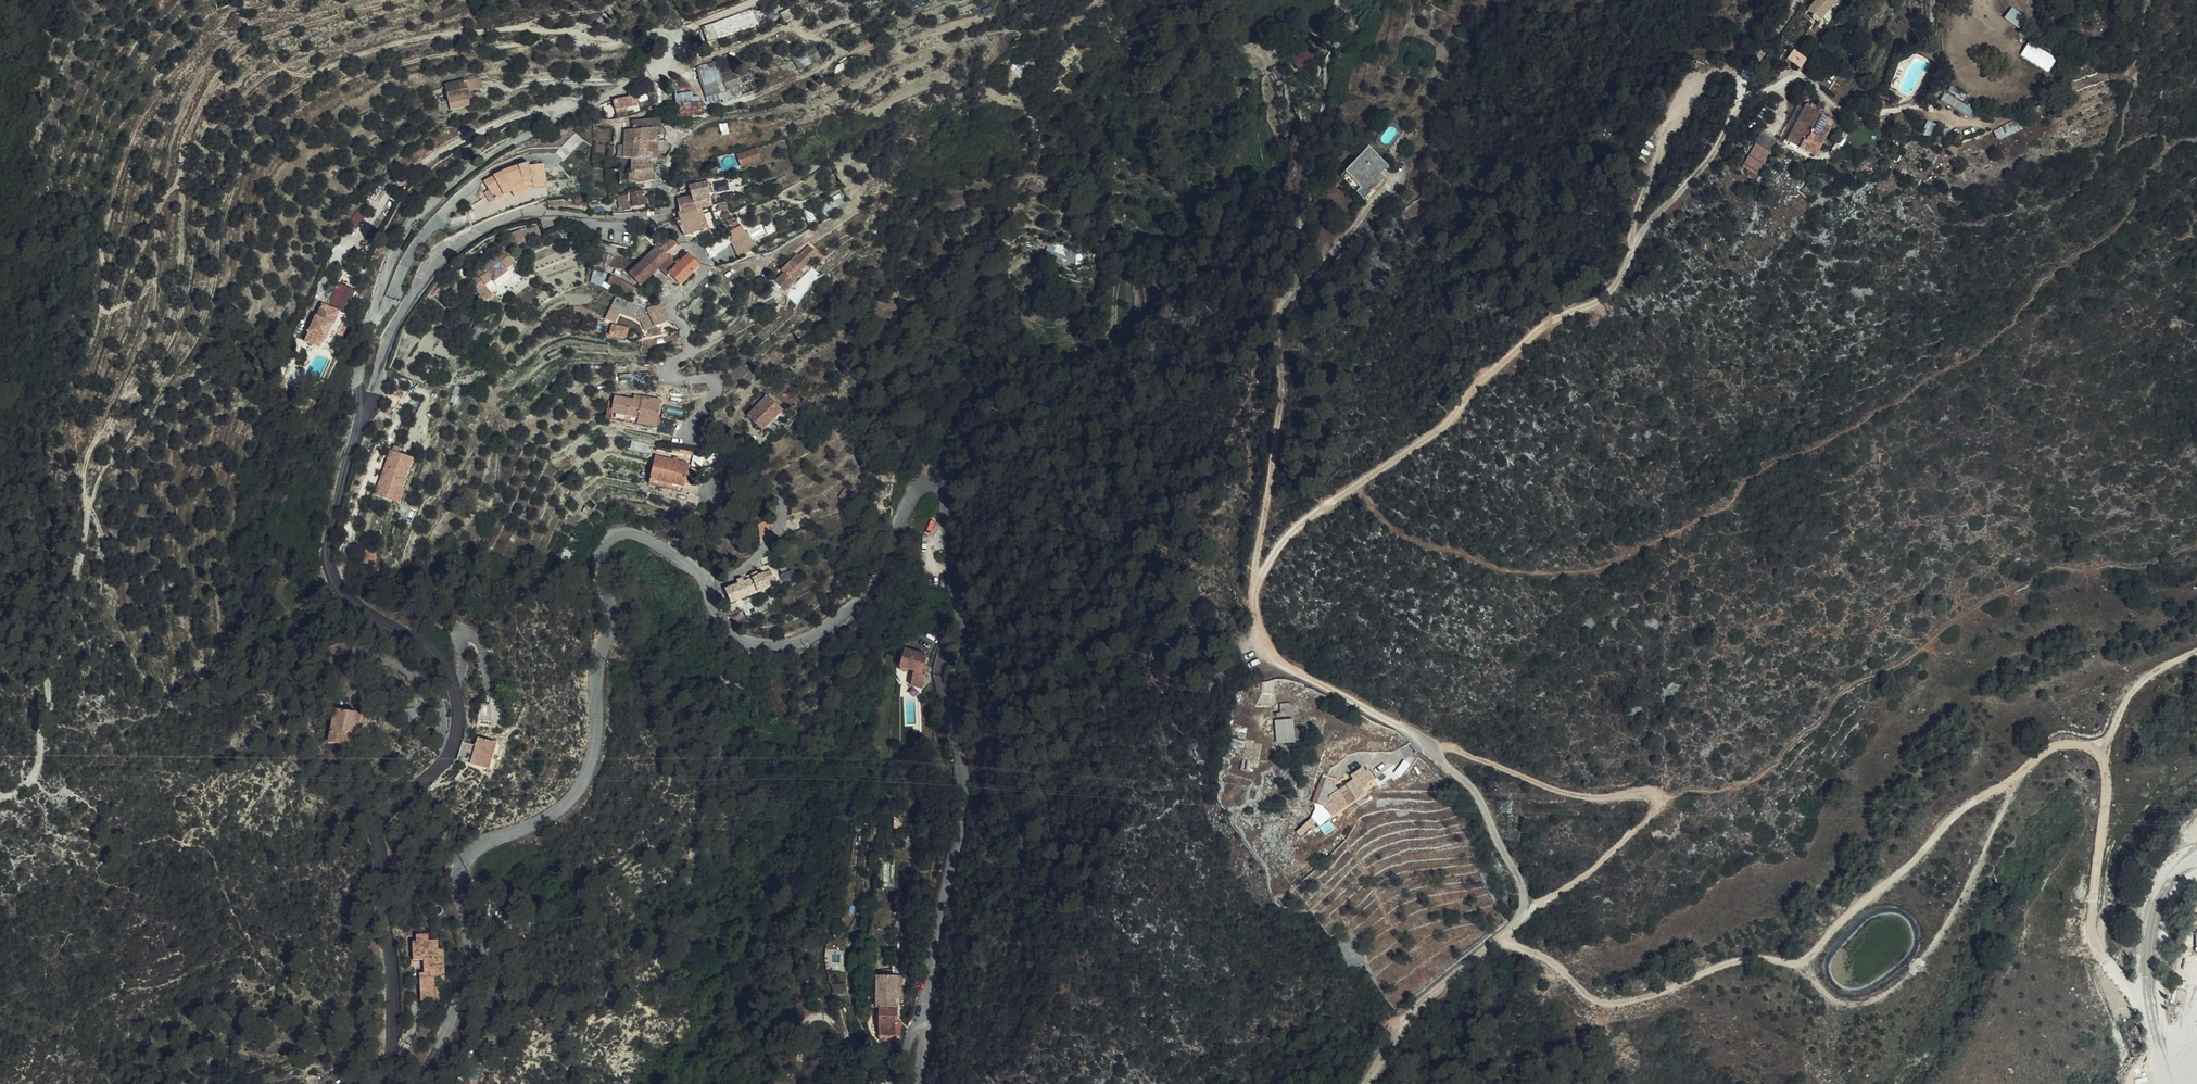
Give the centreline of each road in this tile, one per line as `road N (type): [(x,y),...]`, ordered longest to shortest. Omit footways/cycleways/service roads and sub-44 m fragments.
road 1 (unclassified): [(923,1083),(926,1011),(957,844),(961,780),(950,699),(963,636),(947,489),(943,478),(926,475),(860,600),(786,643),(741,640),(722,625),(692,567),(641,534),(609,539),(596,570),(608,617),(592,759),(577,791),(555,810),(488,842),(460,875),(466,976),(415,1083)]
road 2 (track): [(677,38),(657,31),(608,44),(510,28),(380,48),(311,76),(225,149),(203,198),(190,286),(169,348),(91,448),(84,469),(89,505),(48,682),(40,761),(31,782),(0,798)]
road 3 (unclassified): [(371,1083),(391,1021),(379,845),(385,818),(435,773),(456,728),(456,692),(445,663),(341,589),(327,563),(333,508),(388,337),(433,271),(476,231),(537,214),(664,219)]
road 4 (track): [(1799,0),(1744,79),(1726,134),(1643,234),(1604,298),(1528,340),(1454,417),(1301,524),(1254,586)]
road 5 (track): [(1498,936),(1556,966),(1595,1002),(1617,1006),(1731,963),(1798,963),(1976,798),(2021,775),(2045,750),(2067,743),(2100,750)]
road 6 (track): [(1427,741),(1278,664),(1259,637),(1254,586),(1282,387),(1273,323),(1282,301)]
road 7 (track): [(367,413),(358,355),(393,251),(421,209),(506,144),(658,70)]
road 8 (track): [(1117,0),(1062,26),(972,36),(873,64),(674,146)]
road 9 (track): [(2147,999),(2133,995),(2107,962),(2095,932),(2106,798),(2100,750),(2144,675),(2196,649)]
road 10 (track): [(2021,775),(1948,927),(1902,984),(1865,1004),(1842,1003),(1798,963)]
road 11 (track): [(1659,800),(1645,792),(1575,795),(1427,741)]
road 12 (track): [(1630,255),(1644,188),(1682,111),(1720,73),(1744,79)]
road 13 (track): [(1526,912),(1622,843),(1659,800)]

